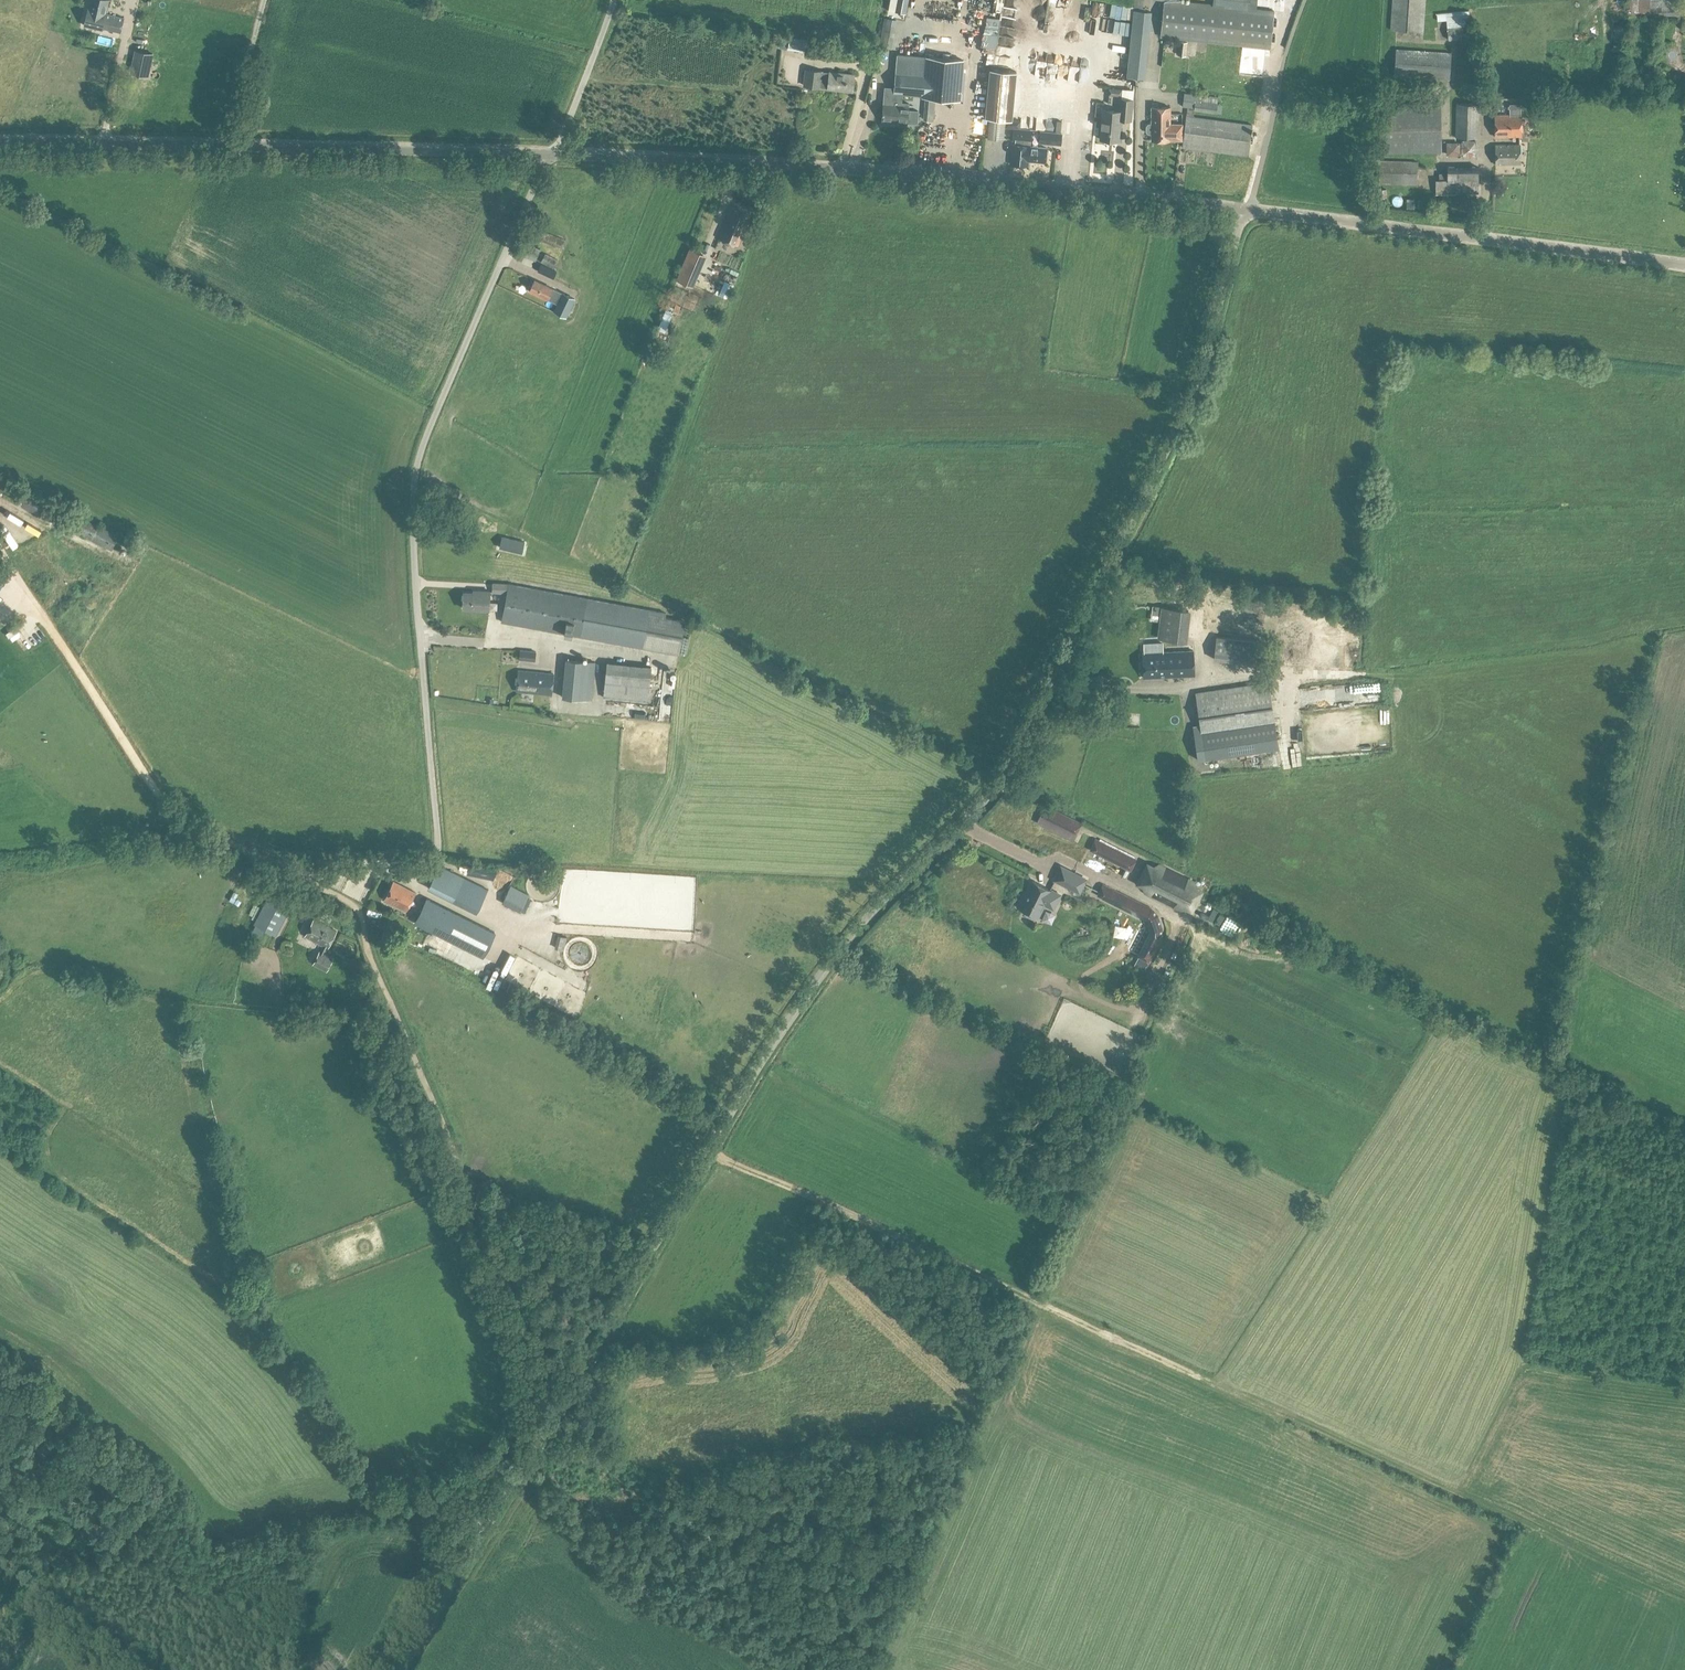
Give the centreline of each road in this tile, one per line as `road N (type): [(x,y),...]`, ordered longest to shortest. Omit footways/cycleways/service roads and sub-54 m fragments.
road 1 (unclassified): [(403,1669),(794,1012),(856,929),(1011,766),(1196,385),(1249,212)]
road 2 (track): [(0,544),(163,800),(357,910),(502,1281),(522,1339),(538,1443)]
road 3 (track): [(706,1153),(1684,1601)]
road 4 (residential): [(554,154),(420,454),(415,485),(440,859),(326,866),(307,878)]
road 5 (tertiary): [(1249,212),(848,171),(554,154)]
road 6 (tertiary): [(554,154),(0,145)]
road 7 (tertiary): [(1684,265),(1249,212)]
road 8 (unclassified): [(1289,44),(1249,212)]
road 9 (residential): [(615,0),(554,154)]

